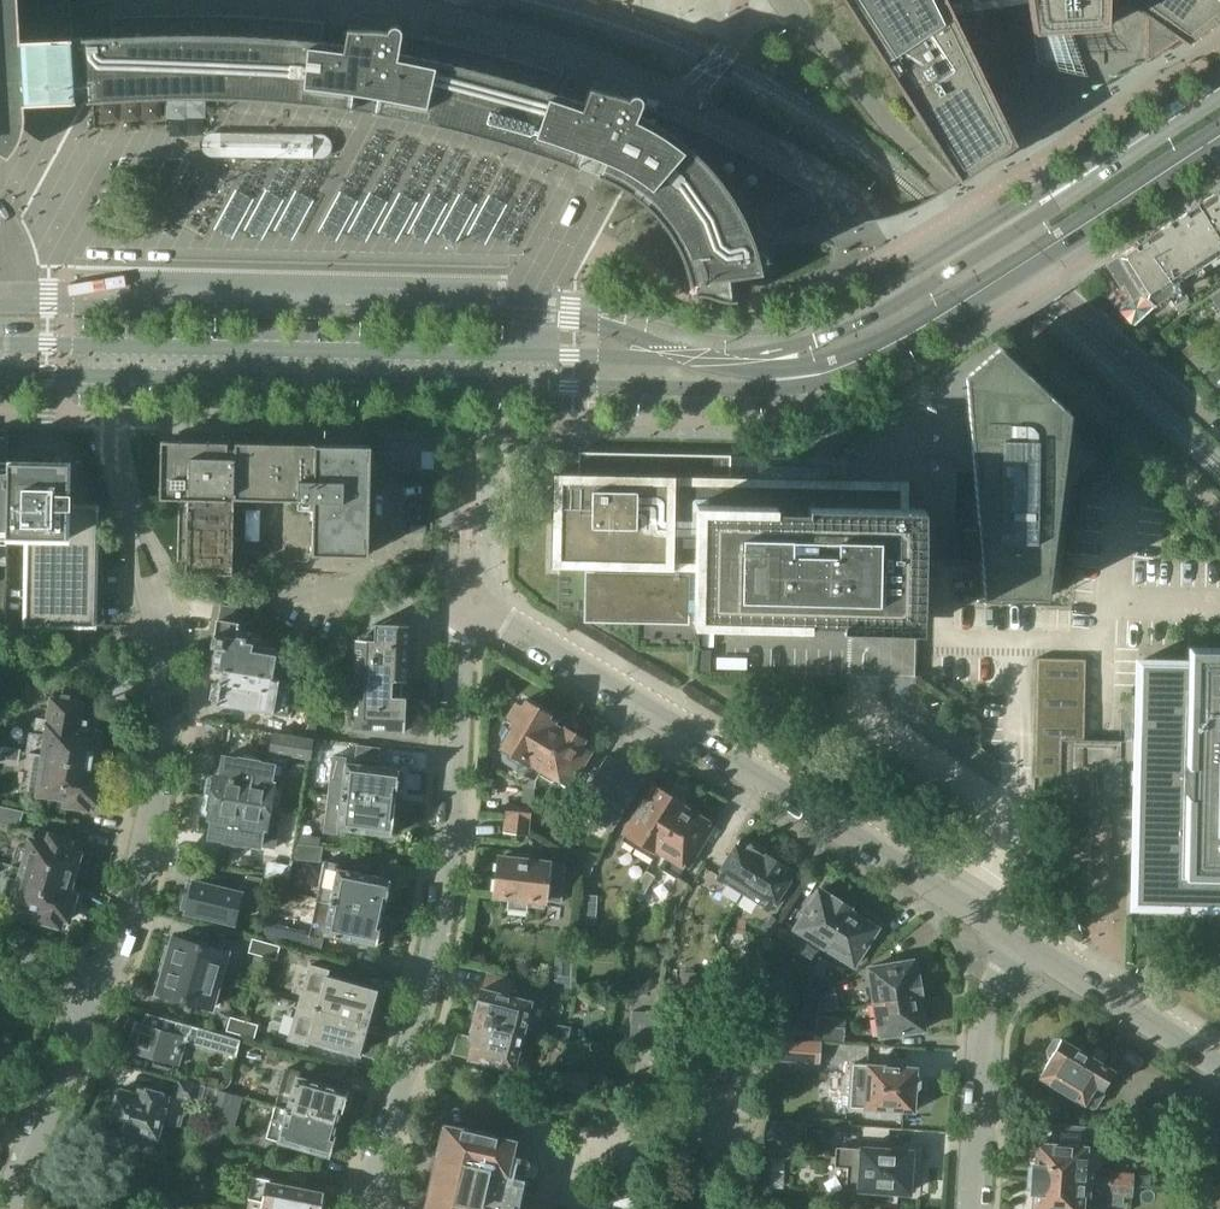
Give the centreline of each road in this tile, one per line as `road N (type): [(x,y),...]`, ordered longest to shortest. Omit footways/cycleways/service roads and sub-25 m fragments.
road 1 (secondary): [(1219,93),(870,319),(767,353),(695,359),(0,344)]
road 2 (secondary): [(0,375),(712,389),(802,378),(878,352),(1219,136)]
road 3 (residential): [(1025,937),(470,600)]
road 4 (residential): [(470,600),(455,818),(431,962),(370,1208)]
road 5 (tertiary): [(787,0),(886,118),(1219,430)]
road 6 (residential): [(150,586),(168,691),(144,846),(112,958),(74,995)]
road 7 (residential): [(973,1208),(992,983),(1025,937)]
road 8 (residential): [(1219,1068),(1025,937)]
road 9 (residential): [(74,995),(83,1018),(79,1045),(12,1208)]

